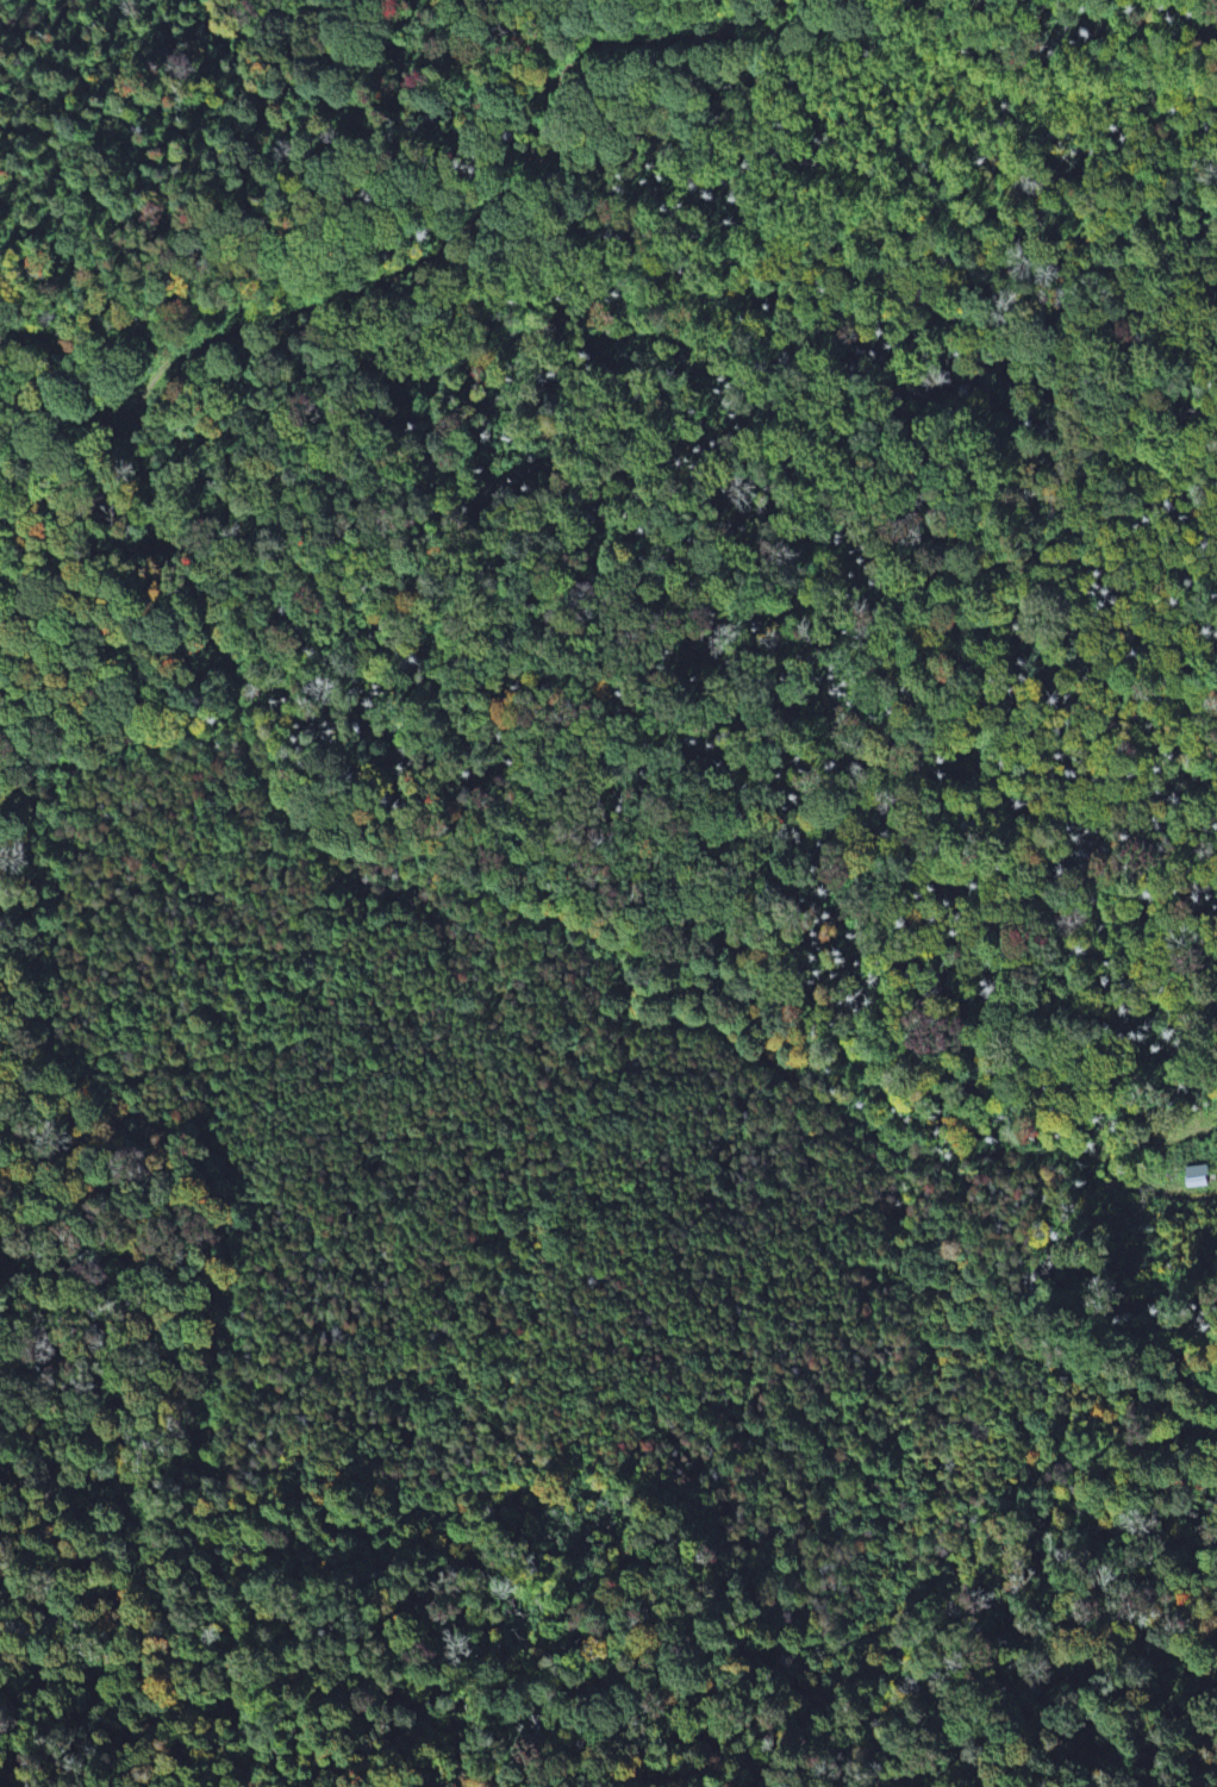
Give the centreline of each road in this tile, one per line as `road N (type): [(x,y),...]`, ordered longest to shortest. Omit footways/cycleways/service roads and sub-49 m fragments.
road 1 (track): [(113,424),(167,367),(429,257),(519,180),(553,80),(592,49),(723,27),(771,0)]

